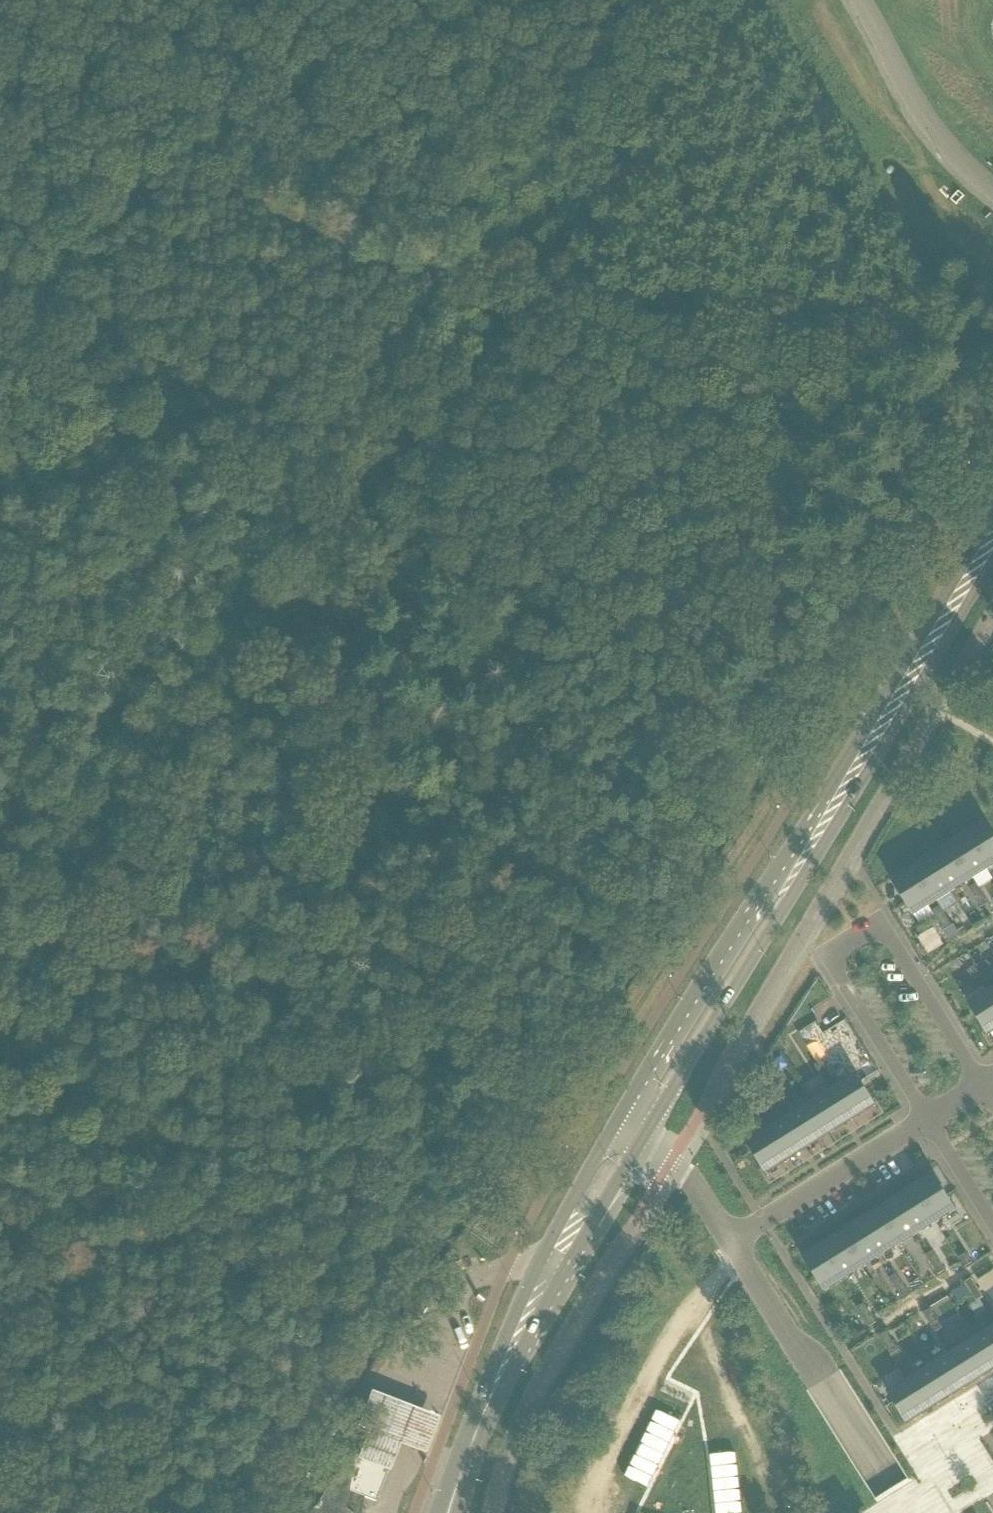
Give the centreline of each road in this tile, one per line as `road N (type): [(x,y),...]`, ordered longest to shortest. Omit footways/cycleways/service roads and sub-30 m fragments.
road 1 (track): [(0,1024),(507,262)]
road 2 (residential): [(983,1084),(883,919),(823,955),(925,1121)]
road 3 (tertiary): [(806,854),(992,537)]
road 4 (residential): [(643,1144),(690,1181),(729,1240),(925,1121)]
road 5 (tertiary): [(806,854),(758,901),(613,1126)]
road 6 (tertiary): [(643,1144),(781,910),(806,854)]
road 7 (tertiary): [(613,1126),(538,1266),(503,1343),(489,1400)]
road 8 (tertiary): [(489,1400),(643,1144)]
road 9 (residential): [(925,1121),(992,1233)]

